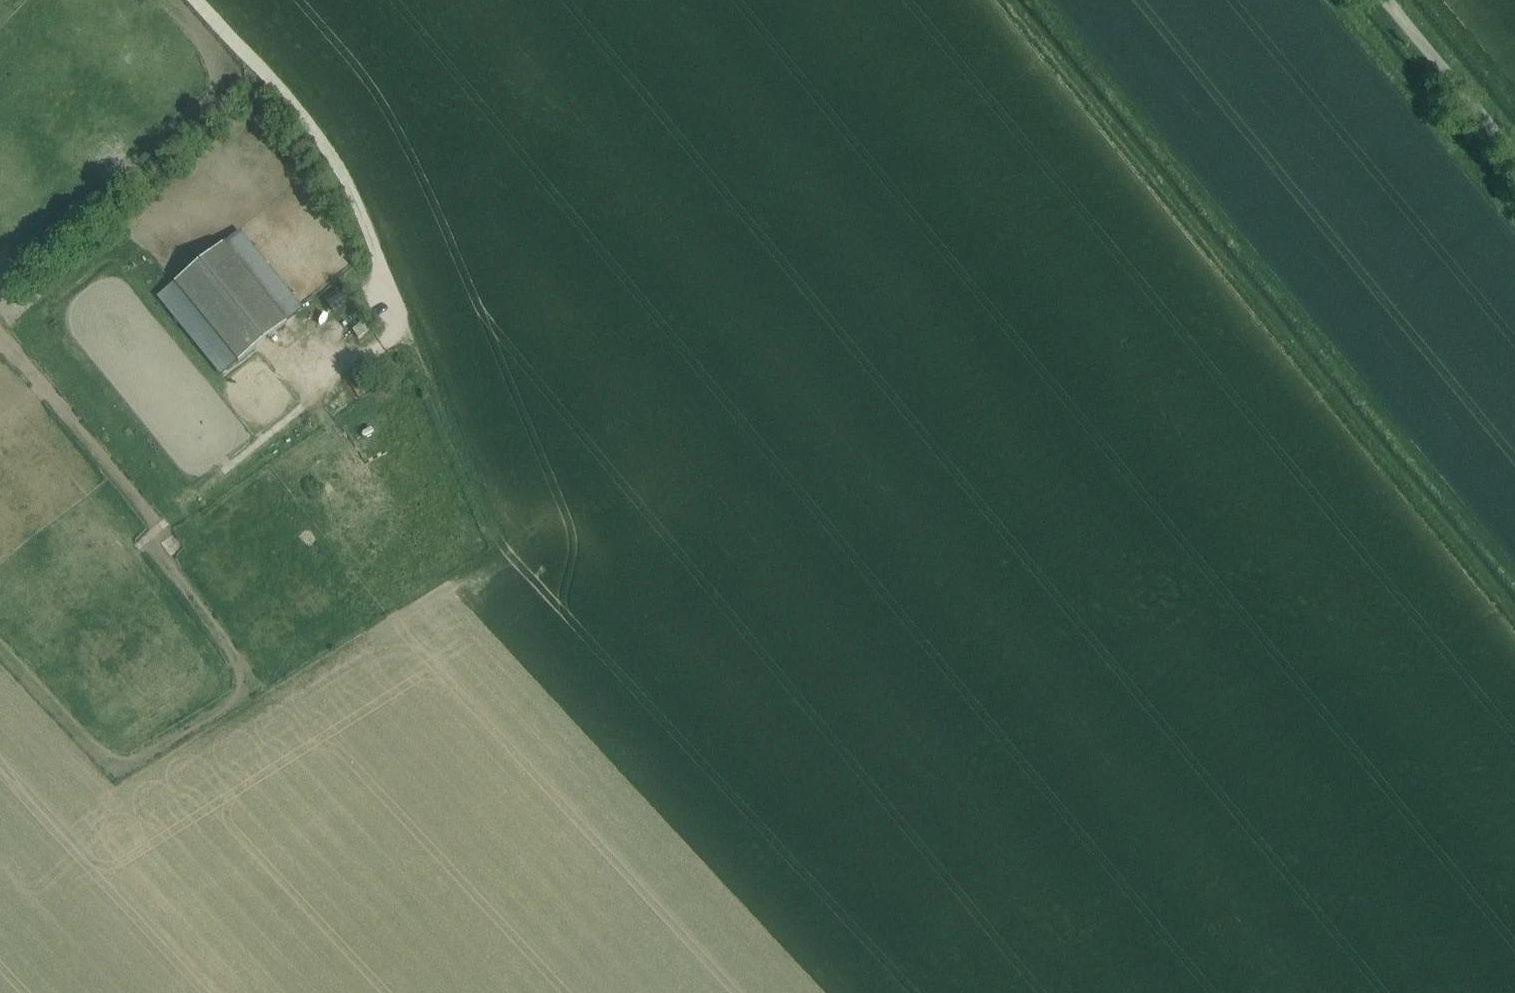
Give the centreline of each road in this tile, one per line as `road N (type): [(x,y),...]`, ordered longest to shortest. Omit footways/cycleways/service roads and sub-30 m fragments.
road 1 (unclassified): [(1514,163),(1381,0)]
road 2 (unclassified): [(313,128),(199,0)]

